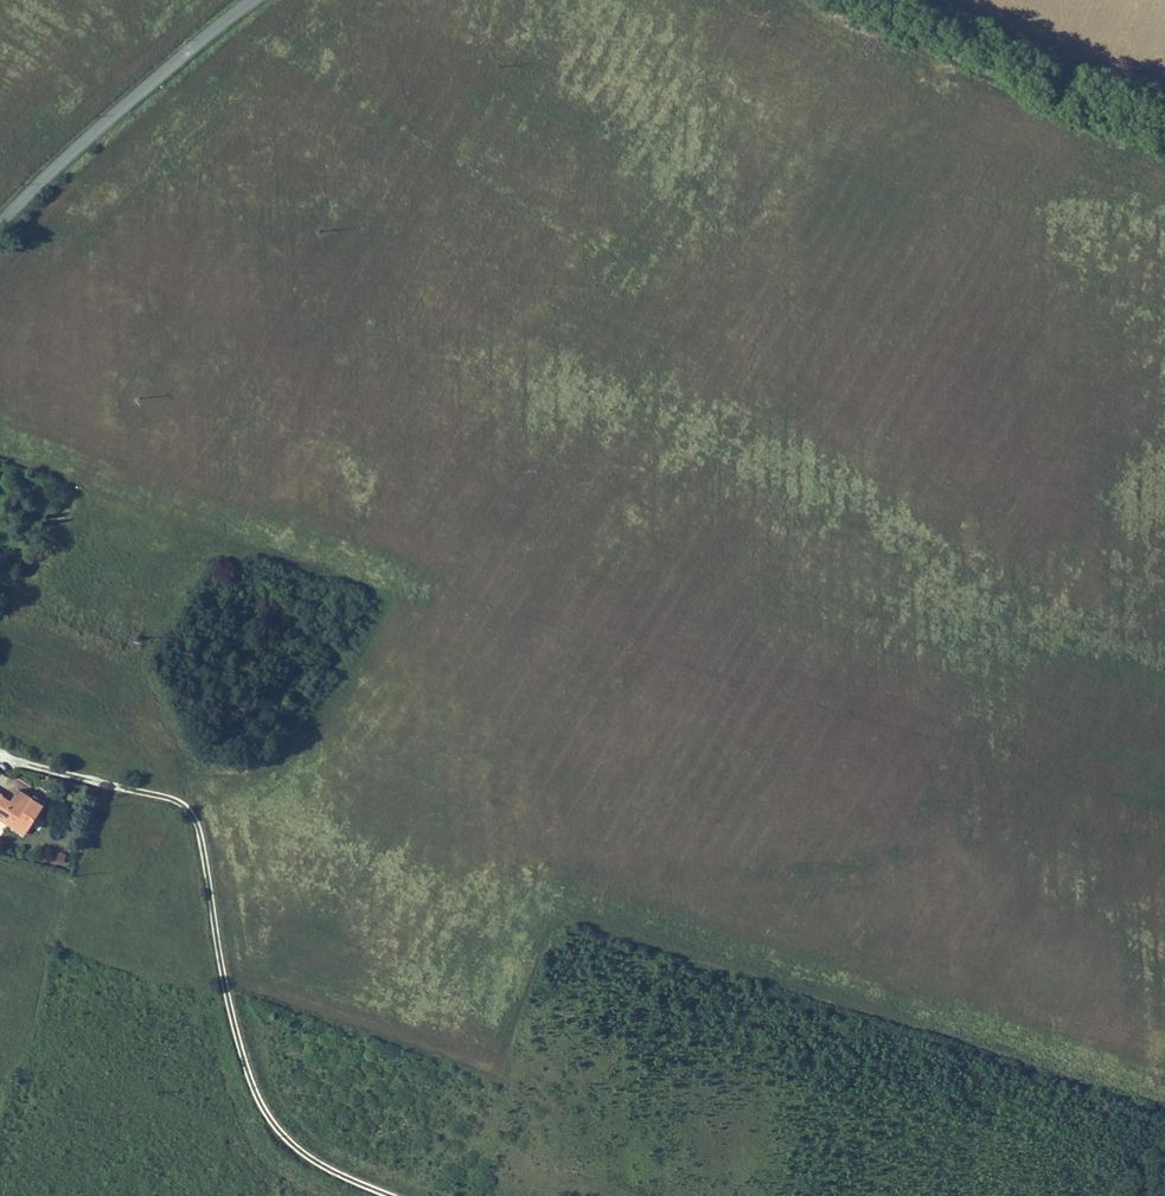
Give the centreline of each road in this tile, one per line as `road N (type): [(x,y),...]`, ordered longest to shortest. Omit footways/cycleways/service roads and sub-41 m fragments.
road 1 (tertiary): [(252,0),(90,135),(0,224)]
road 2 (tertiary): [(875,0),(1025,87),(1164,127)]

